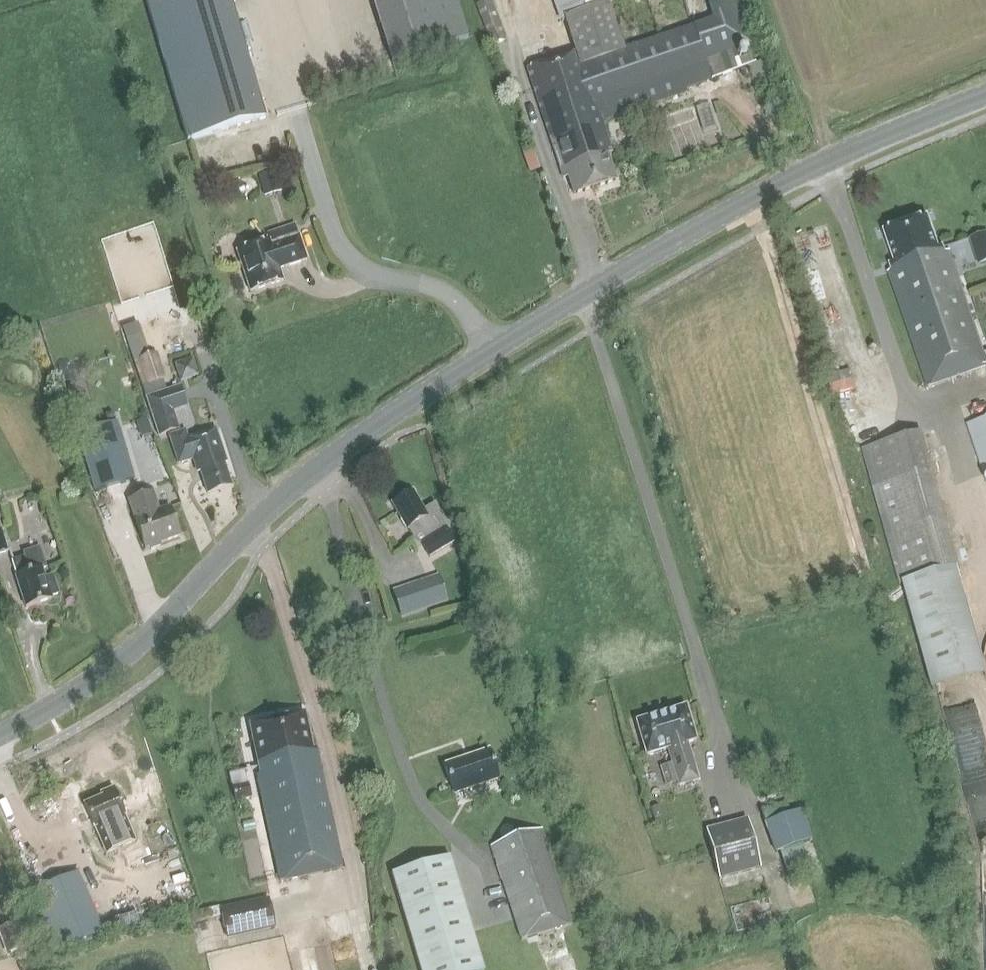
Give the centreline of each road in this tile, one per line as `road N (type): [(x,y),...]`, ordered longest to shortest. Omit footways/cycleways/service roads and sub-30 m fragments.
road 1 (secondary): [(0,735),(100,679),(249,527),(410,403),(785,180),(985,94)]

